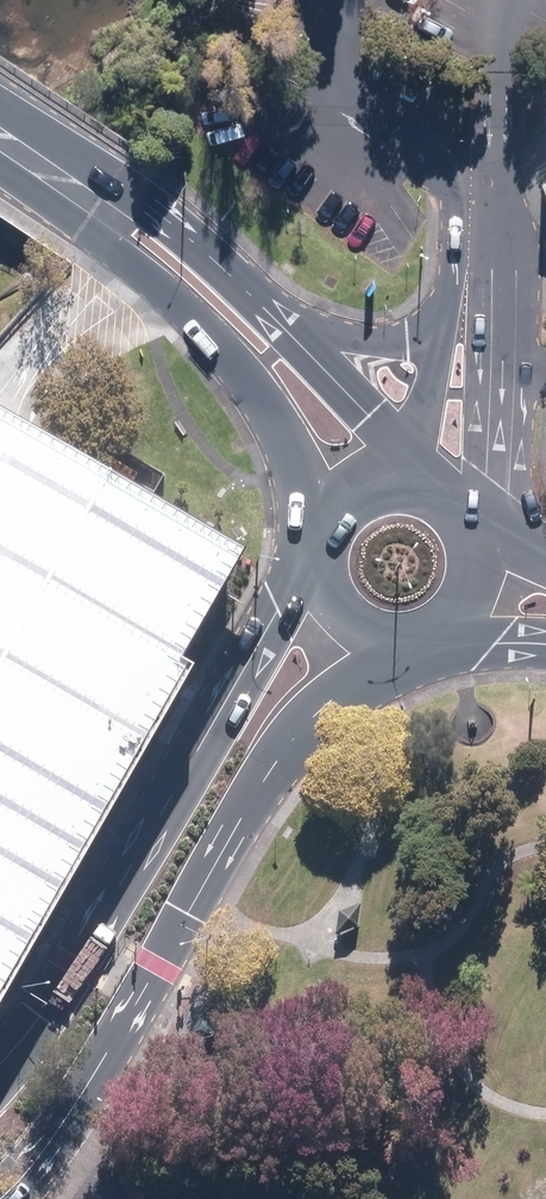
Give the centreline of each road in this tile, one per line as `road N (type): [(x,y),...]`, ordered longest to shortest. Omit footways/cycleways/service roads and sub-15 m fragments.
road 1 (secondary): [(424,642),(345,698),(256,799),(84,1094),(3,1198)]
road 2 (secondary): [(0,1063),(44,1012),(284,607),(315,570)]
road 3 (secondary): [(330,516),(249,386),(130,259),(97,204)]
road 4 (secondary): [(97,204),(158,223),(295,332)]
road 5 (secondary): [(295,332),(371,409),(438,493)]
road 6 (secondary): [(424,642),(379,644),(351,632),(330,612),(315,570)]
road 7 (secondary): [(295,332),(437,338)]
road 8 (secondary): [(330,516),(376,485),(438,493)]

